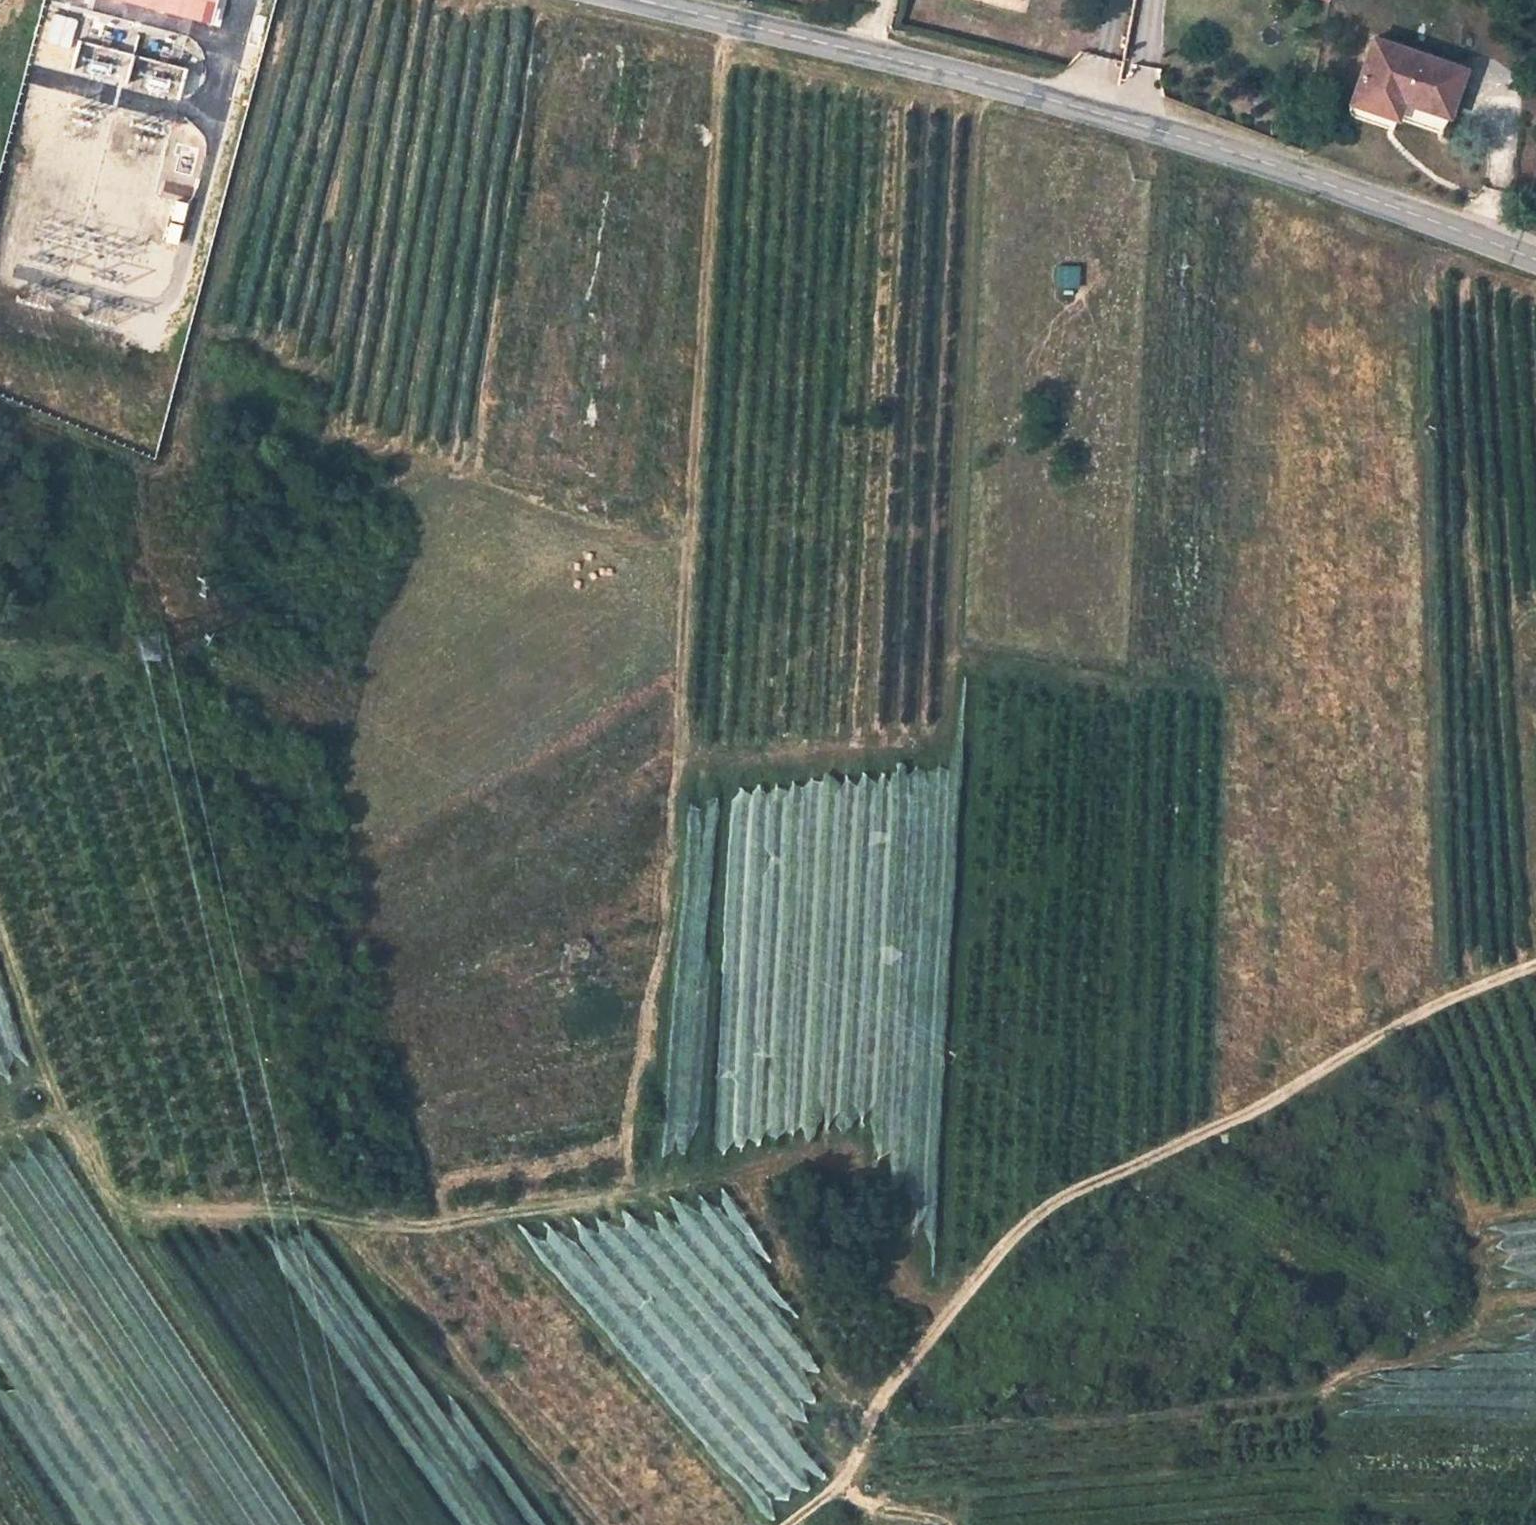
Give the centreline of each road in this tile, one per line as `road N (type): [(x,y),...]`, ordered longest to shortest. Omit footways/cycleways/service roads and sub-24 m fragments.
road 1 (track): [(1535,962),(1397,1022),(1075,1198),(958,1305),(837,1478),(785,1524)]
road 2 (tertiary): [(633,0),(1126,122),(1535,264)]

